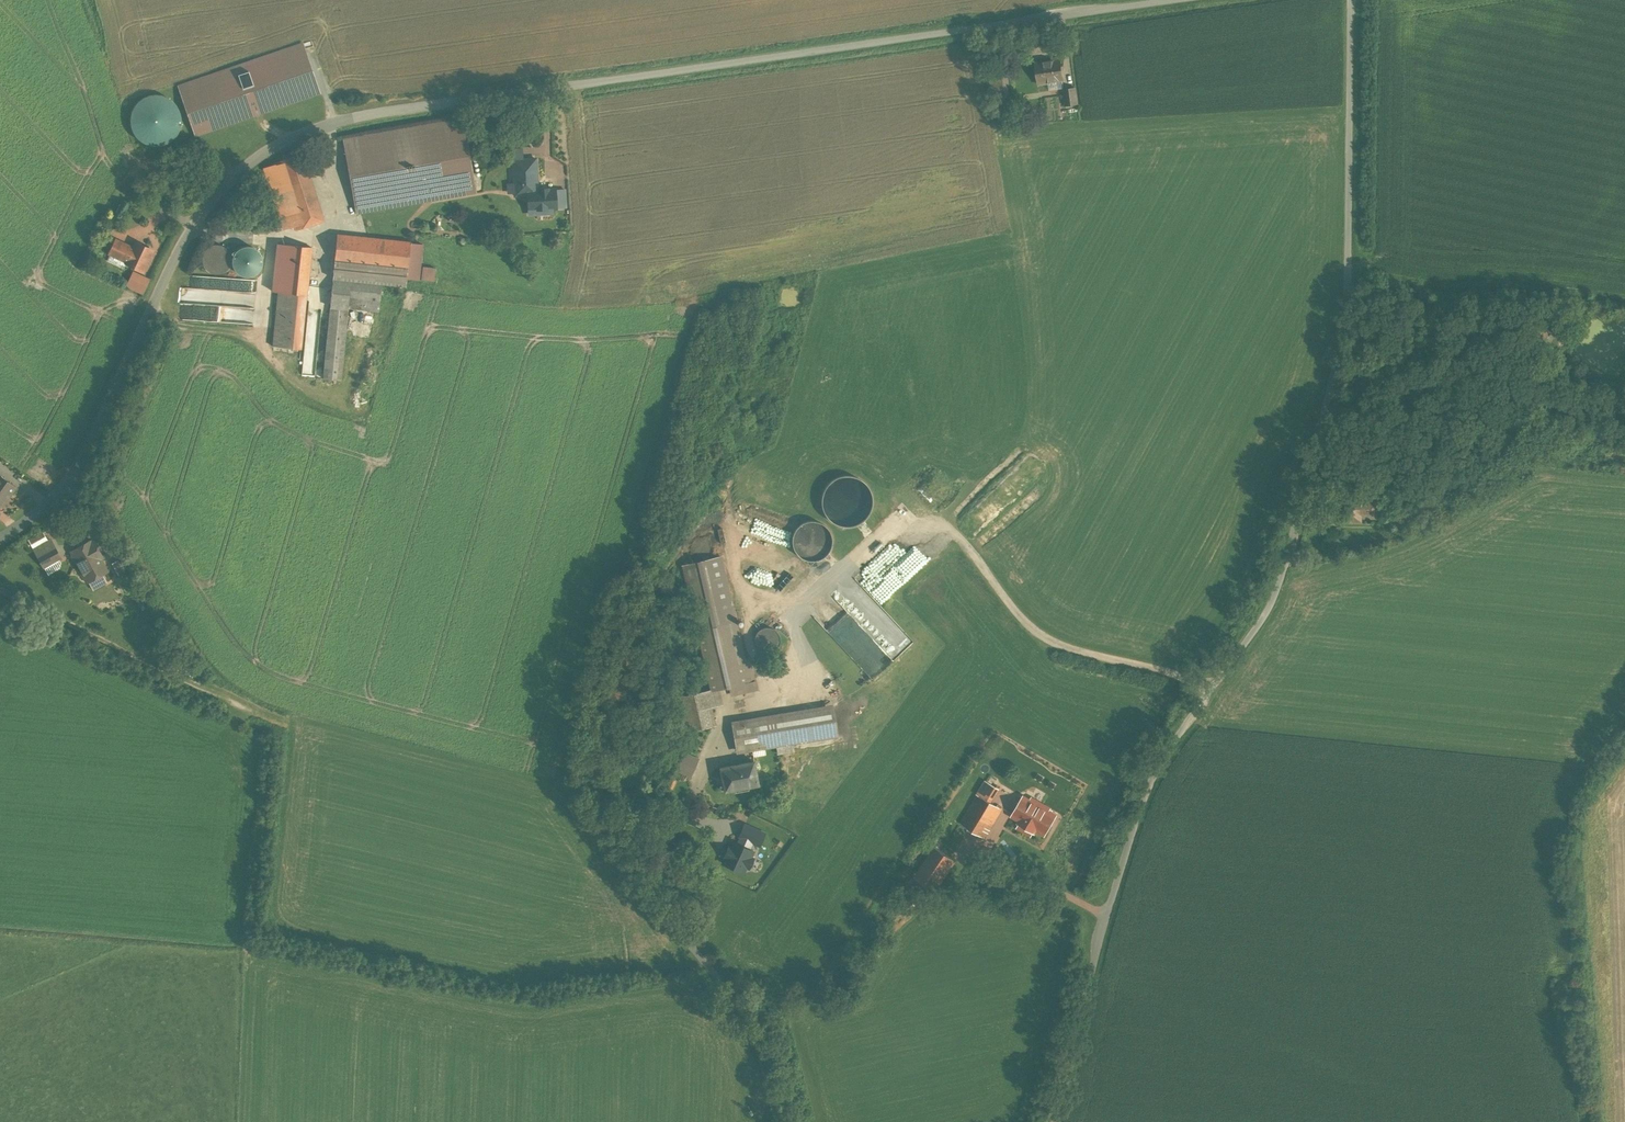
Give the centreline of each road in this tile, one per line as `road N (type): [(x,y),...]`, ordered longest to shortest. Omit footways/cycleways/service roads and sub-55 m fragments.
road 1 (unclassified): [(1184,0),(398,112),(281,146),(246,169),(185,245),(76,475),(0,541)]
road 2 (unclassified): [(1353,0),(1344,306),(1288,550),(1265,609),(1143,789),(1055,1121)]
road 3 (track): [(1205,693),(1051,644),(944,529),(904,557),(832,578)]
road 4 (track): [(283,720),(0,591)]

